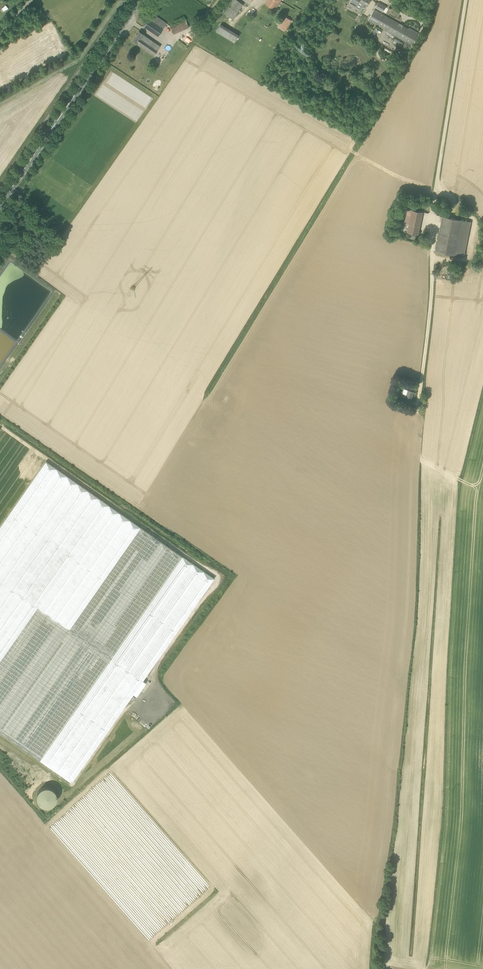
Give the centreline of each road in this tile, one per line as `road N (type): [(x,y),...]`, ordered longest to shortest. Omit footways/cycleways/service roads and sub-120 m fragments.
road 1 (primary): [(0,205),(140,0)]

